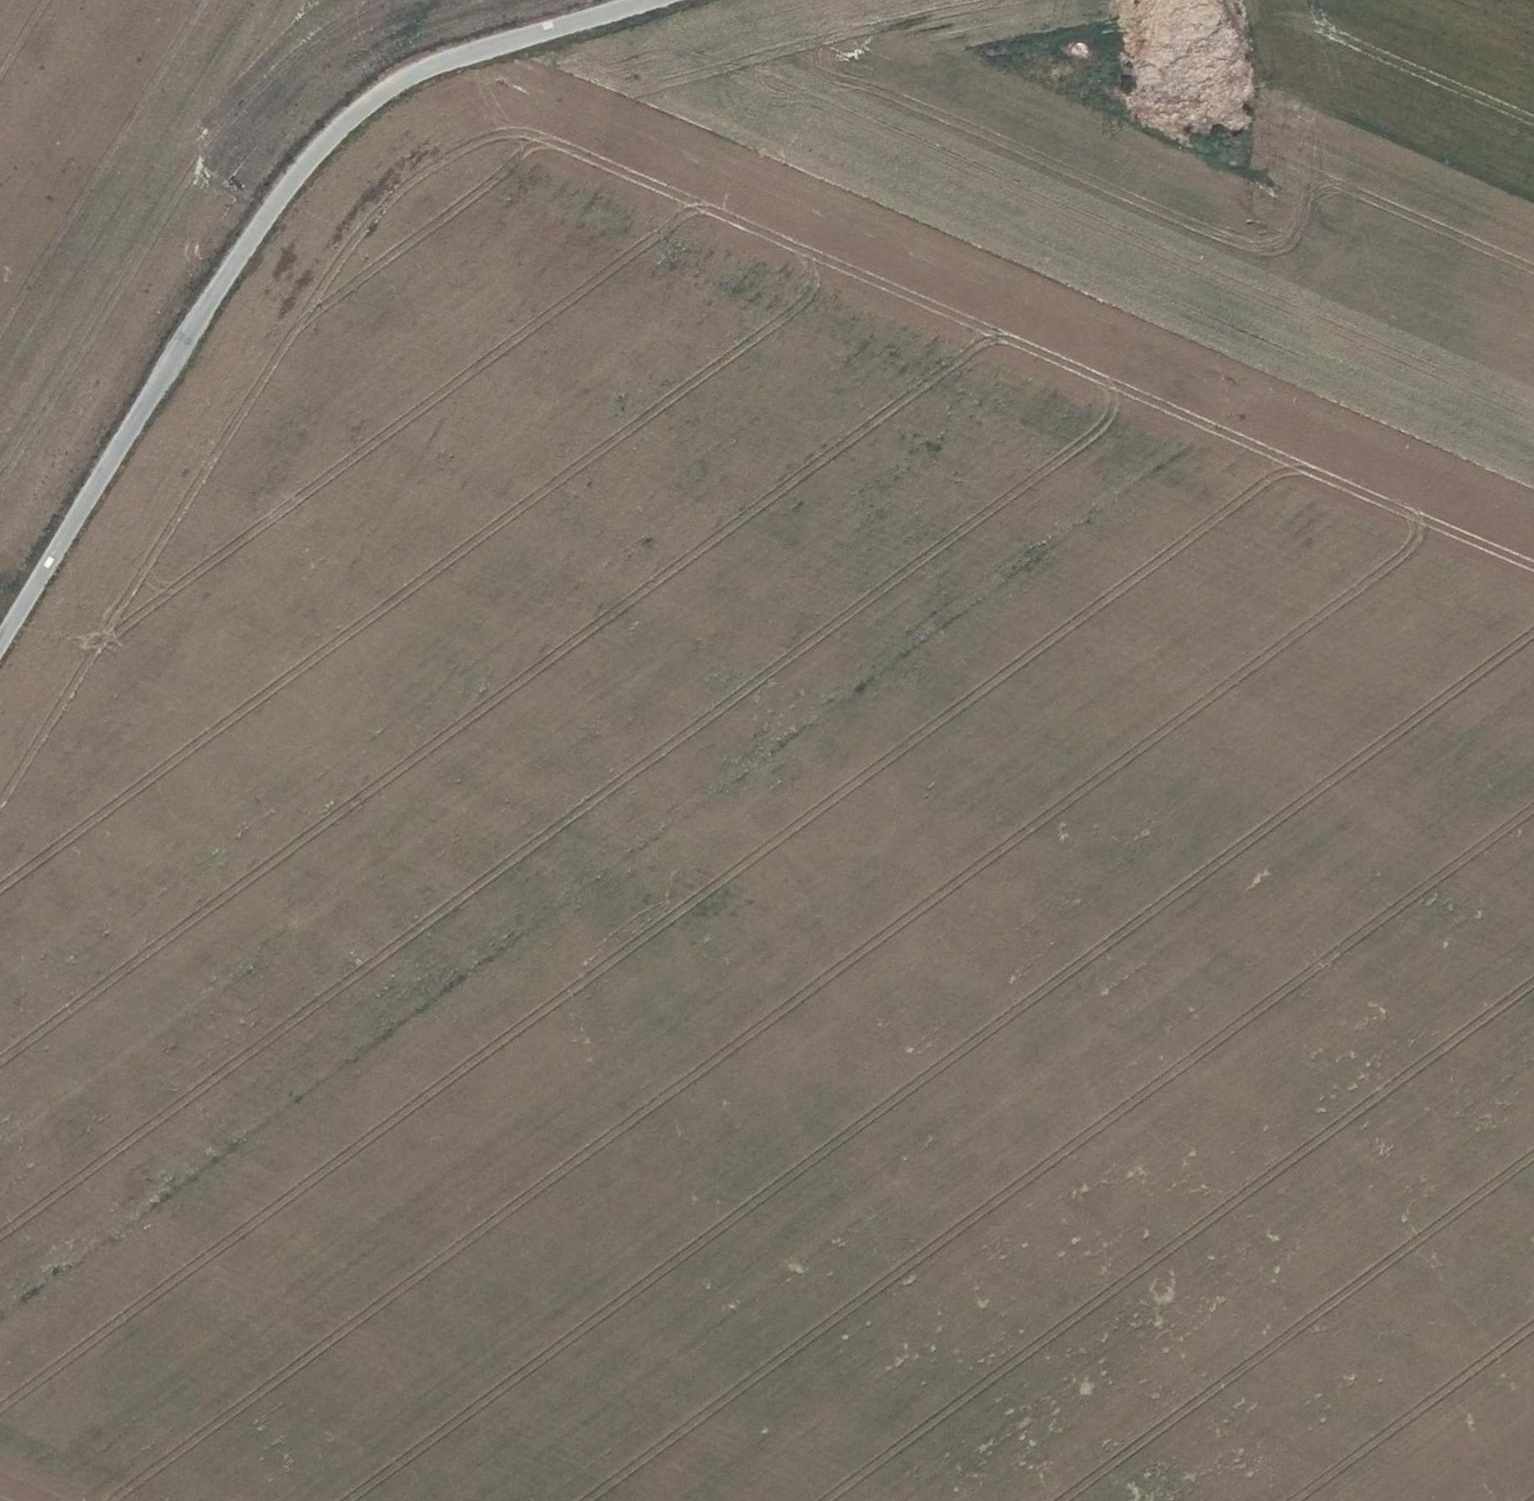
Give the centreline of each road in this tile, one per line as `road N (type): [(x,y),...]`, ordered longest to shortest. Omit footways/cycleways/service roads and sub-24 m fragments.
road 1 (unclassified): [(663,0),(462,57),(363,108),(294,180),(0,640)]

